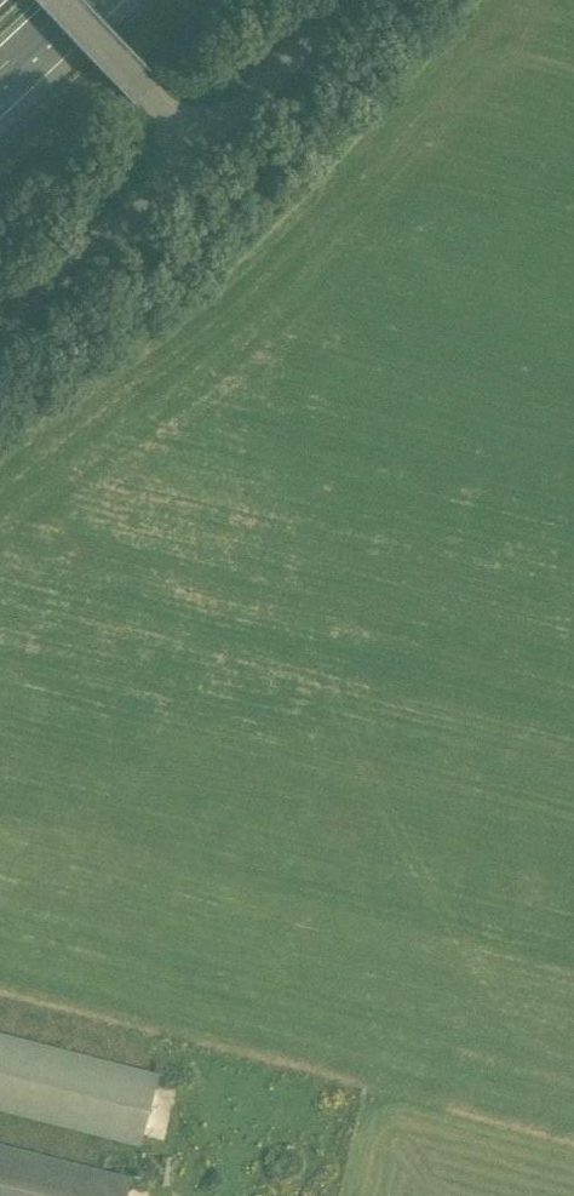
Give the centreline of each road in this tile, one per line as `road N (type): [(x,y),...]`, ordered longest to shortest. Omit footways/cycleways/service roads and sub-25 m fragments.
road 1 (unclassified): [(0,326),(198,147)]
road 2 (unclassified): [(345,0),(198,147)]
road 3 (unclassified): [(198,147),(61,0)]

